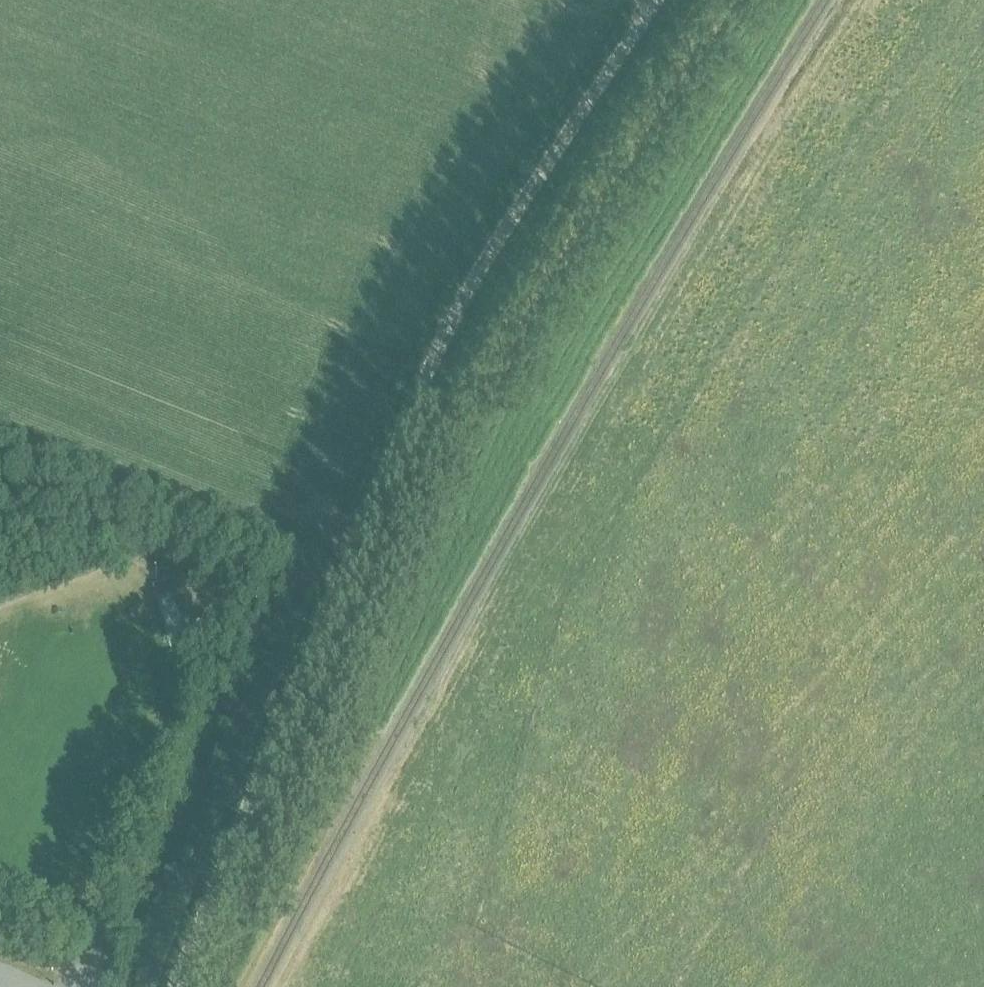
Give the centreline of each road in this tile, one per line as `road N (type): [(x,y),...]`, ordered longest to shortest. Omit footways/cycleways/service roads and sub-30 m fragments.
road 1 (unclassified): [(175,986),(394,413),(488,210),(634,0)]

